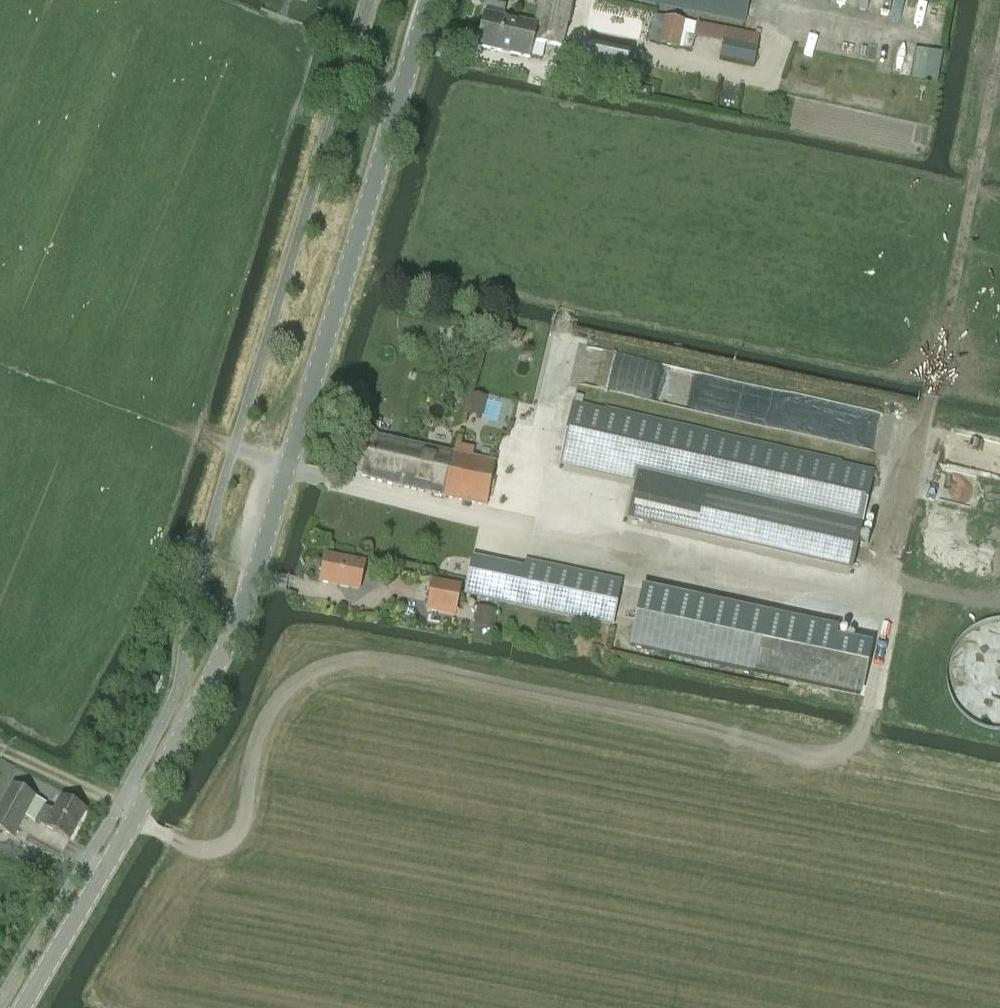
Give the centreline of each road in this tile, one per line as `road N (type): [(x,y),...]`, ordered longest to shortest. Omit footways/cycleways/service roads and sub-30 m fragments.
road 1 (tertiary): [(430,0),(257,570),(193,721),(22,1007)]

